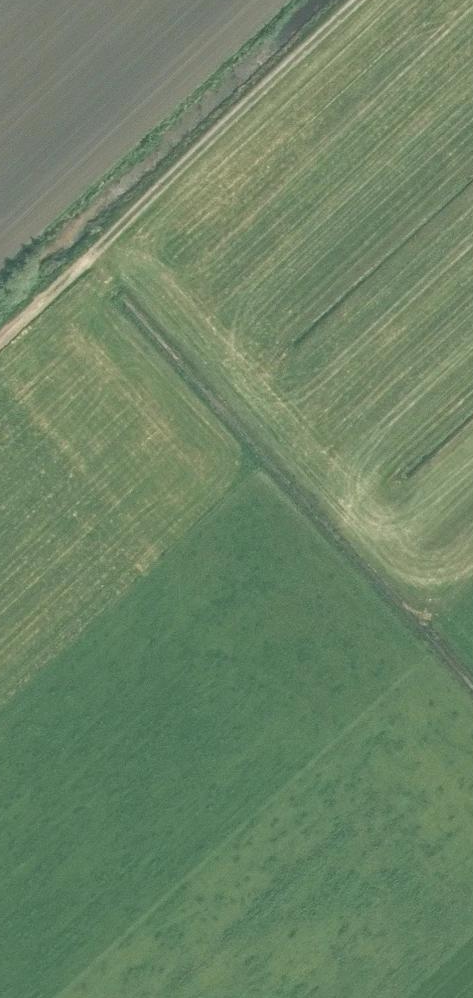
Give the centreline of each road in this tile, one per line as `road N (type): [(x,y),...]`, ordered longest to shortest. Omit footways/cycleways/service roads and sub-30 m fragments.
road 1 (track): [(359,0),(0,337)]

